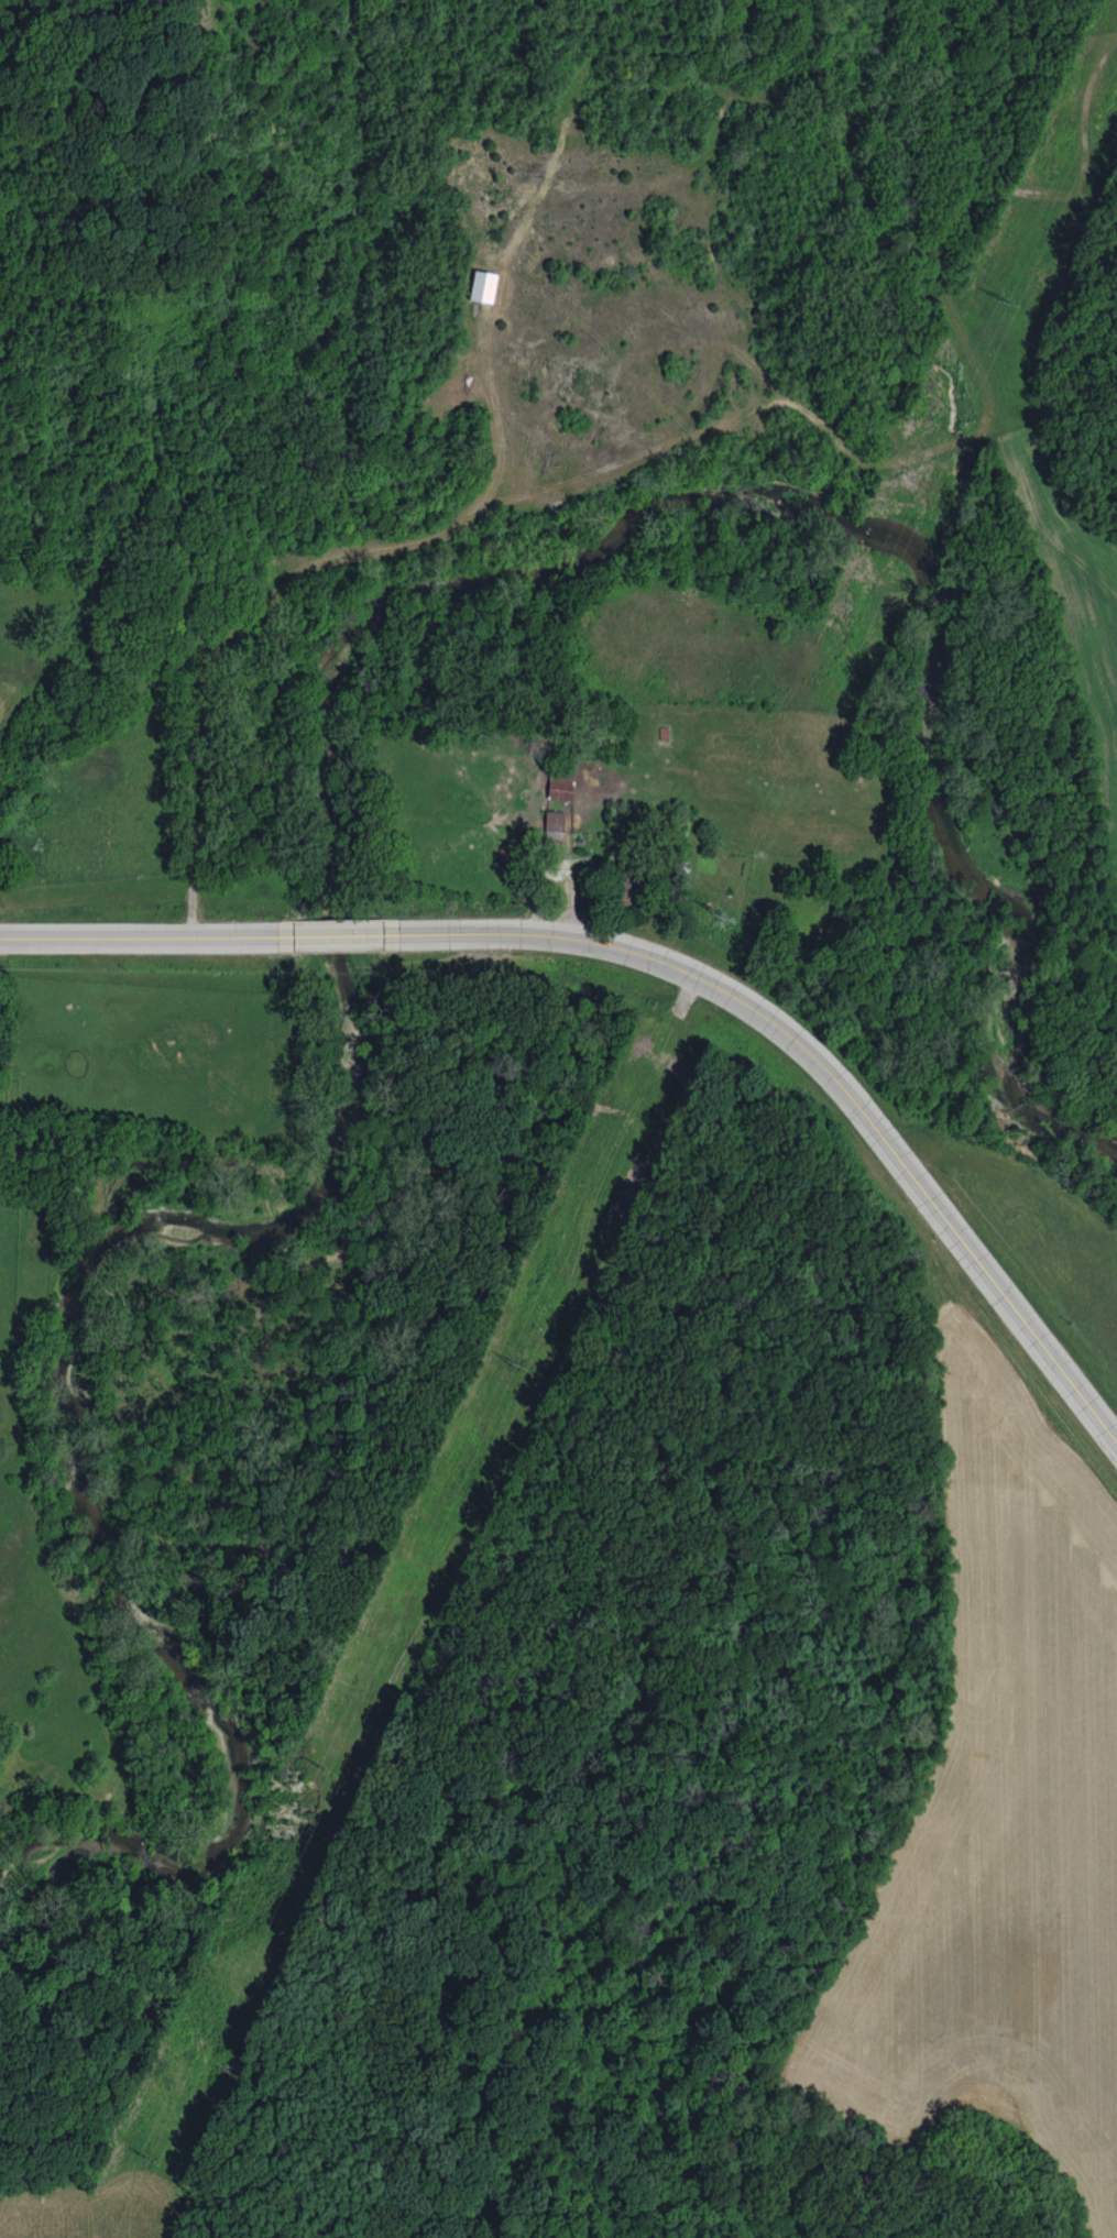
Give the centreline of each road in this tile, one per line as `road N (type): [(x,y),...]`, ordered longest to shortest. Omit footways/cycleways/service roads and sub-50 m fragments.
road 1 (secondary): [(1116,1447),(836,1080),(741,1001),(659,962),(601,945),(507,935),(394,939)]
road 2 (secondary): [(295,940),(0,940)]

